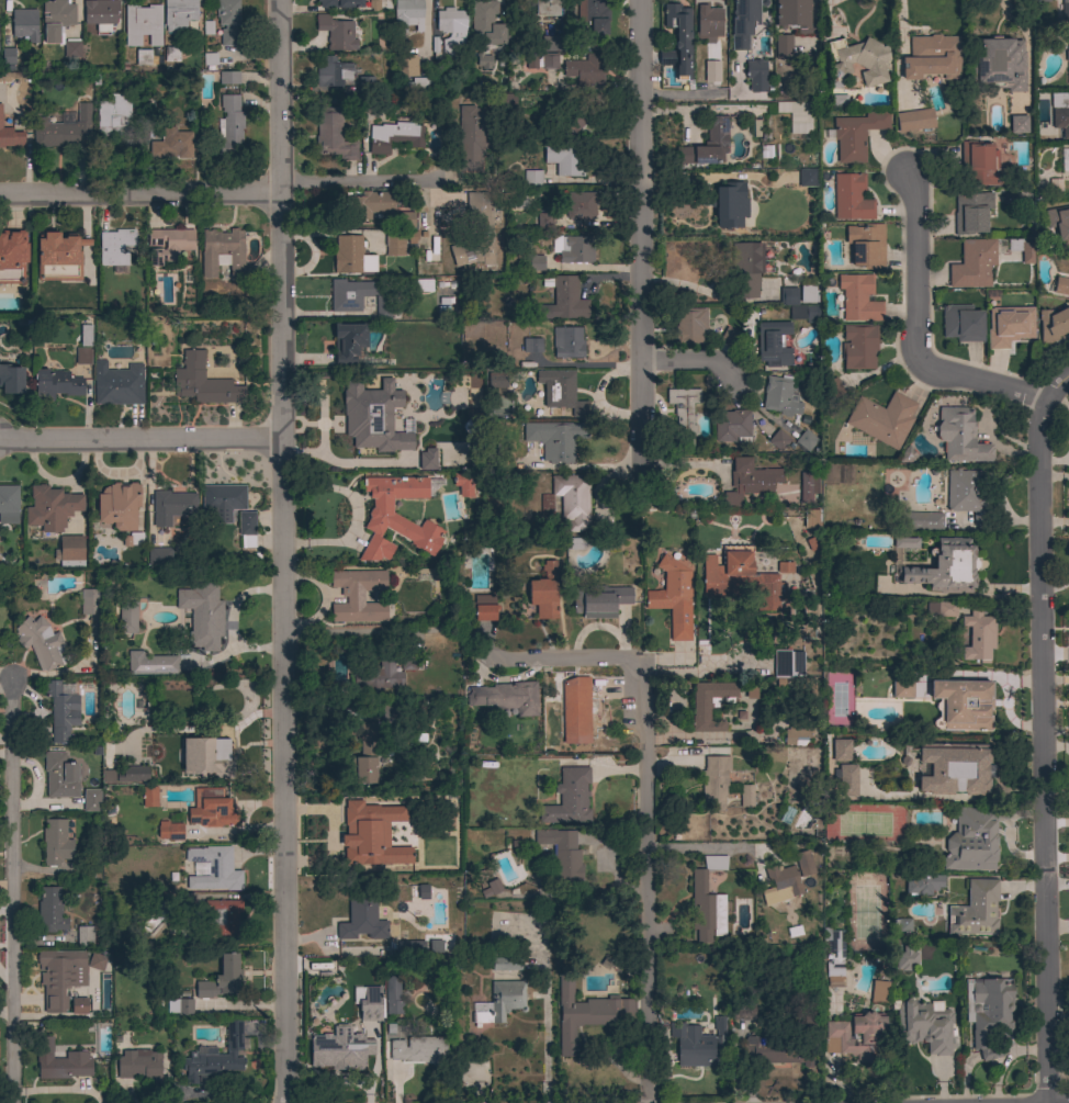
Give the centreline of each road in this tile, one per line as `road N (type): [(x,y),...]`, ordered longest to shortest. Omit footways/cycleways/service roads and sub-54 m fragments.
road 1 (residential): [(283,1102),(278,0)]
road 2 (residential): [(1049,1102),(1037,462),(1039,426),(1068,376)]
road 3 (residential): [(643,0),(643,470)]
road 4 (residential): [(635,663),(649,1102)]
road 5 (residential): [(13,1102),(12,684)]
road 6 (residential): [(1051,402),(919,364),(916,205),(909,179)]
road 7 (residential): [(0,438),(280,438)]
road 8 (residential): [(0,197),(277,200)]
road 9 (residential): [(492,659),(635,663)]

